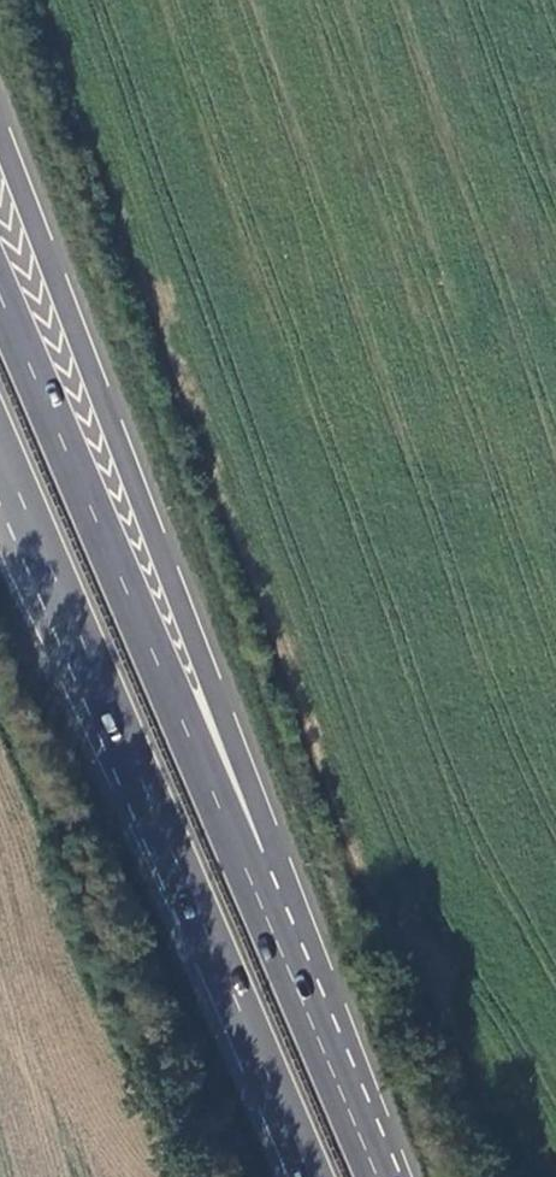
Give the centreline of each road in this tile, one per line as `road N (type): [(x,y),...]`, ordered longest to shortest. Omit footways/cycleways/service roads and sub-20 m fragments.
road 1 (trunk): [(0,453),(311,1176)]
road 2 (trunk): [(244,869),(245,787),(211,682),(0,135)]
road 3 (trunk): [(244,869),(0,288)]
road 4 (trunk): [(377,1176),(244,869)]

